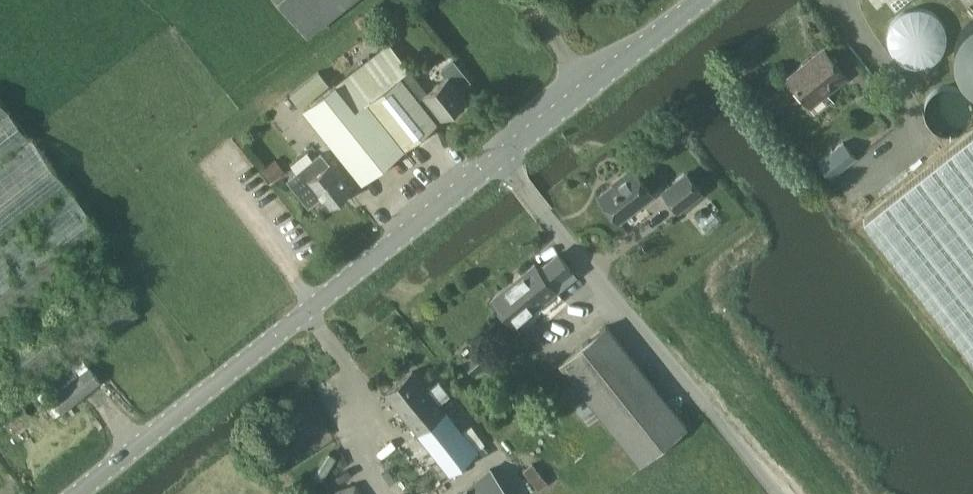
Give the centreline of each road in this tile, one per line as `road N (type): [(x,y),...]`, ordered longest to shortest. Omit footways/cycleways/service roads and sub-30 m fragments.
road 1 (tertiary): [(72,493),(501,154)]
road 2 (unclassified): [(766,493),(501,154)]
road 3 (tertiary): [(501,154),(697,0)]

